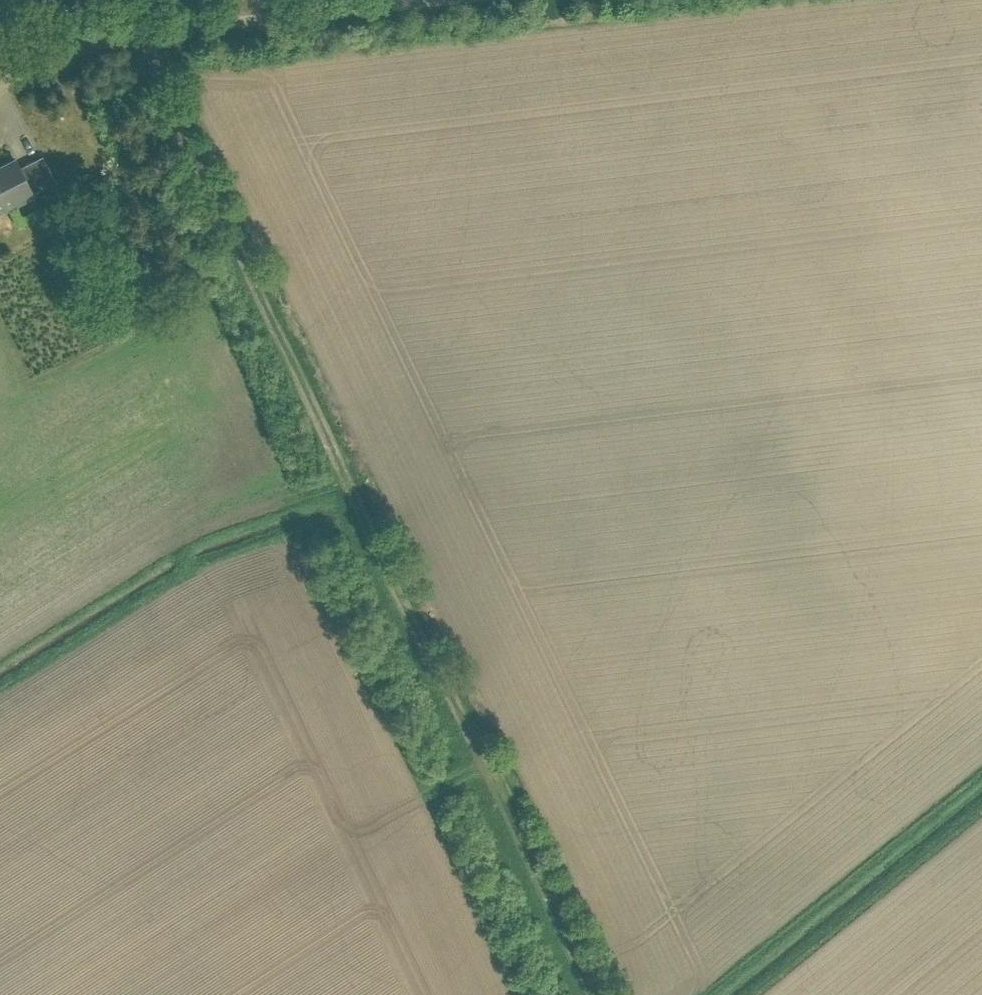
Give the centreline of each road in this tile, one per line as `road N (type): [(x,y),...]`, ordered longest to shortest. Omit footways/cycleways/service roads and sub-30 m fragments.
road 1 (track): [(598,994),(247,275)]
road 2 (unclassified): [(0,77),(98,27),(347,0)]

